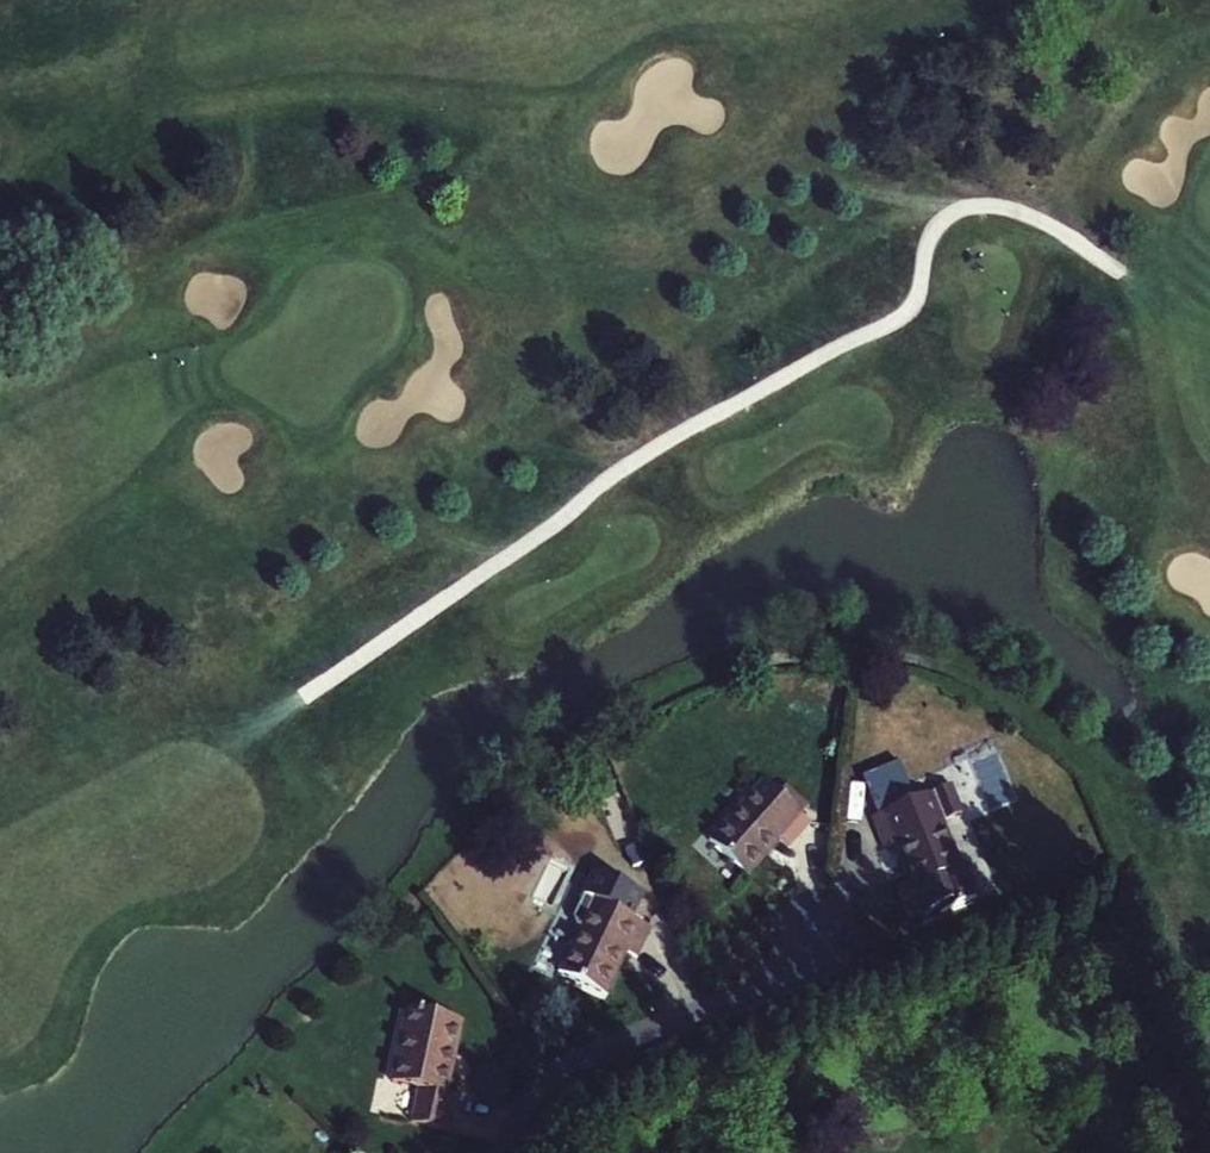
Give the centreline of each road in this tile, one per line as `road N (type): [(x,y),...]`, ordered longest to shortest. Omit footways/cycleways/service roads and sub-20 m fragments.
road 1 (residential): [(504,1152),(515,1125),(569,1068),(774,983),(806,953),(823,915)]

